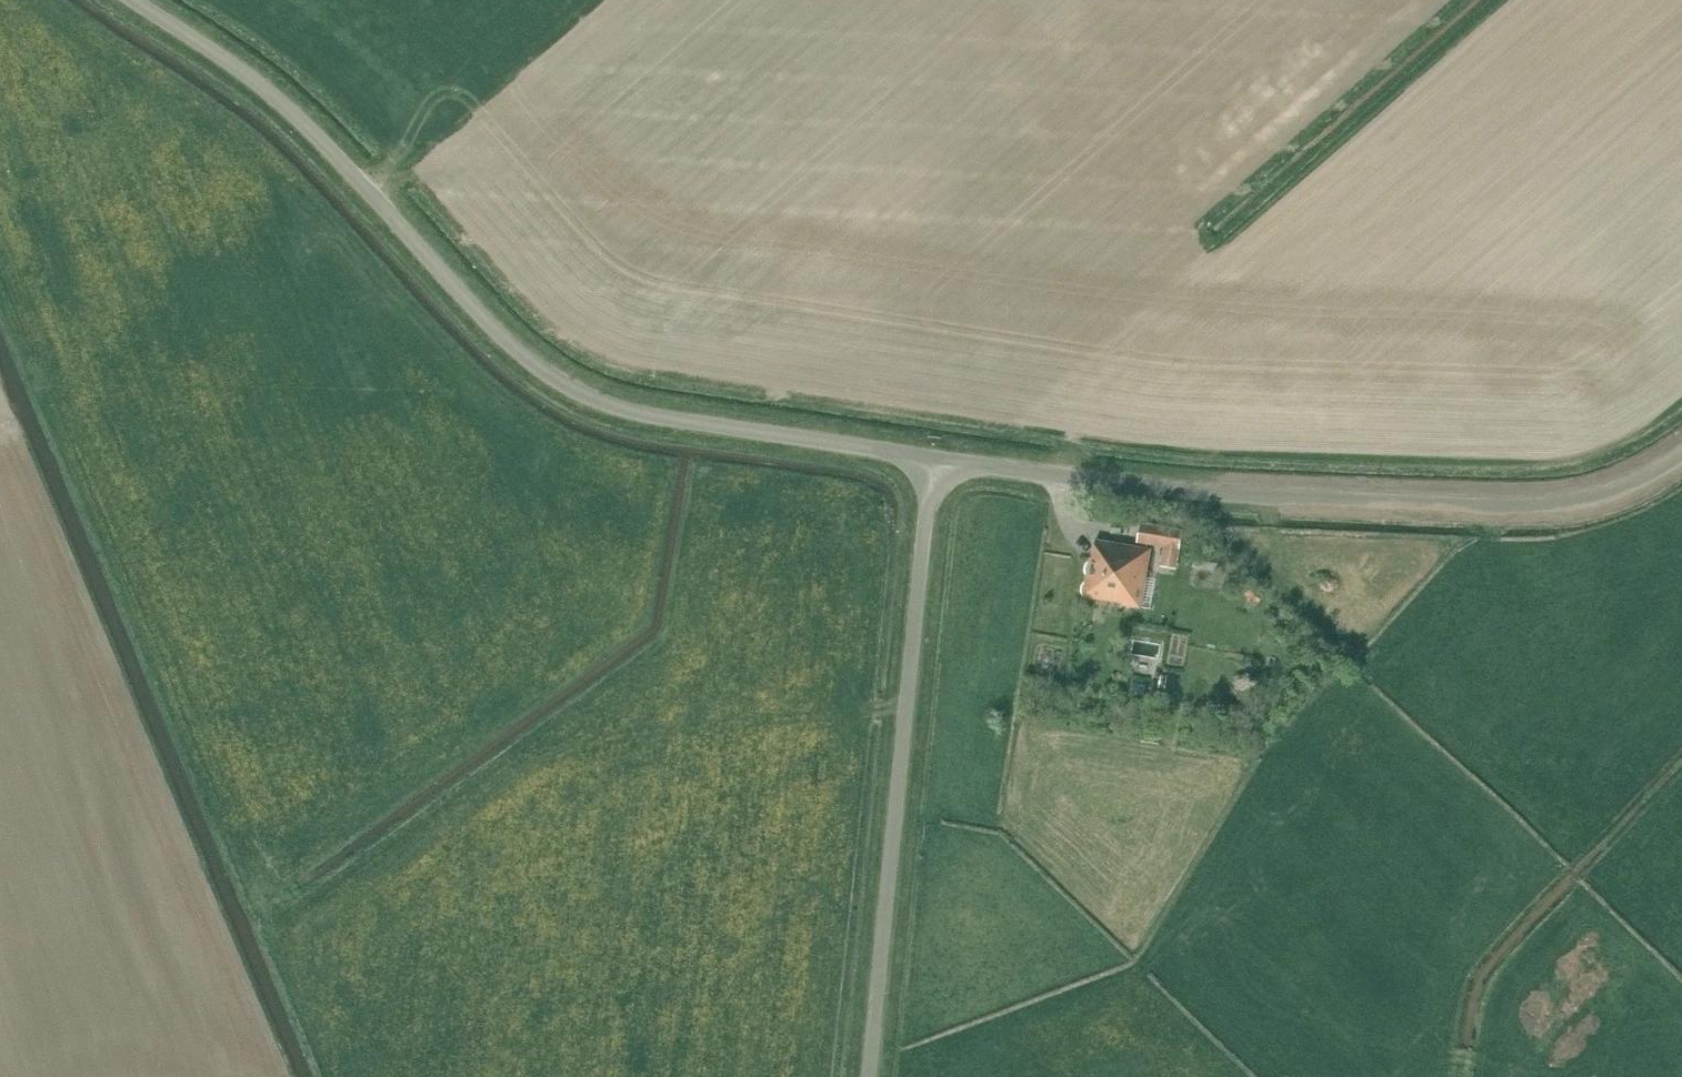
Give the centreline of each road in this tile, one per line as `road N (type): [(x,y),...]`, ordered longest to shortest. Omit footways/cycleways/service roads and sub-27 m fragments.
road 1 (unclassified): [(118,0),(269,98),(516,352),(576,395),(642,417),(931,458)]
road 2 (unclassified): [(931,458),(1280,497),(1536,506),(1605,492),(1681,455)]
road 3 (unclassified): [(867,1076),(931,458)]

